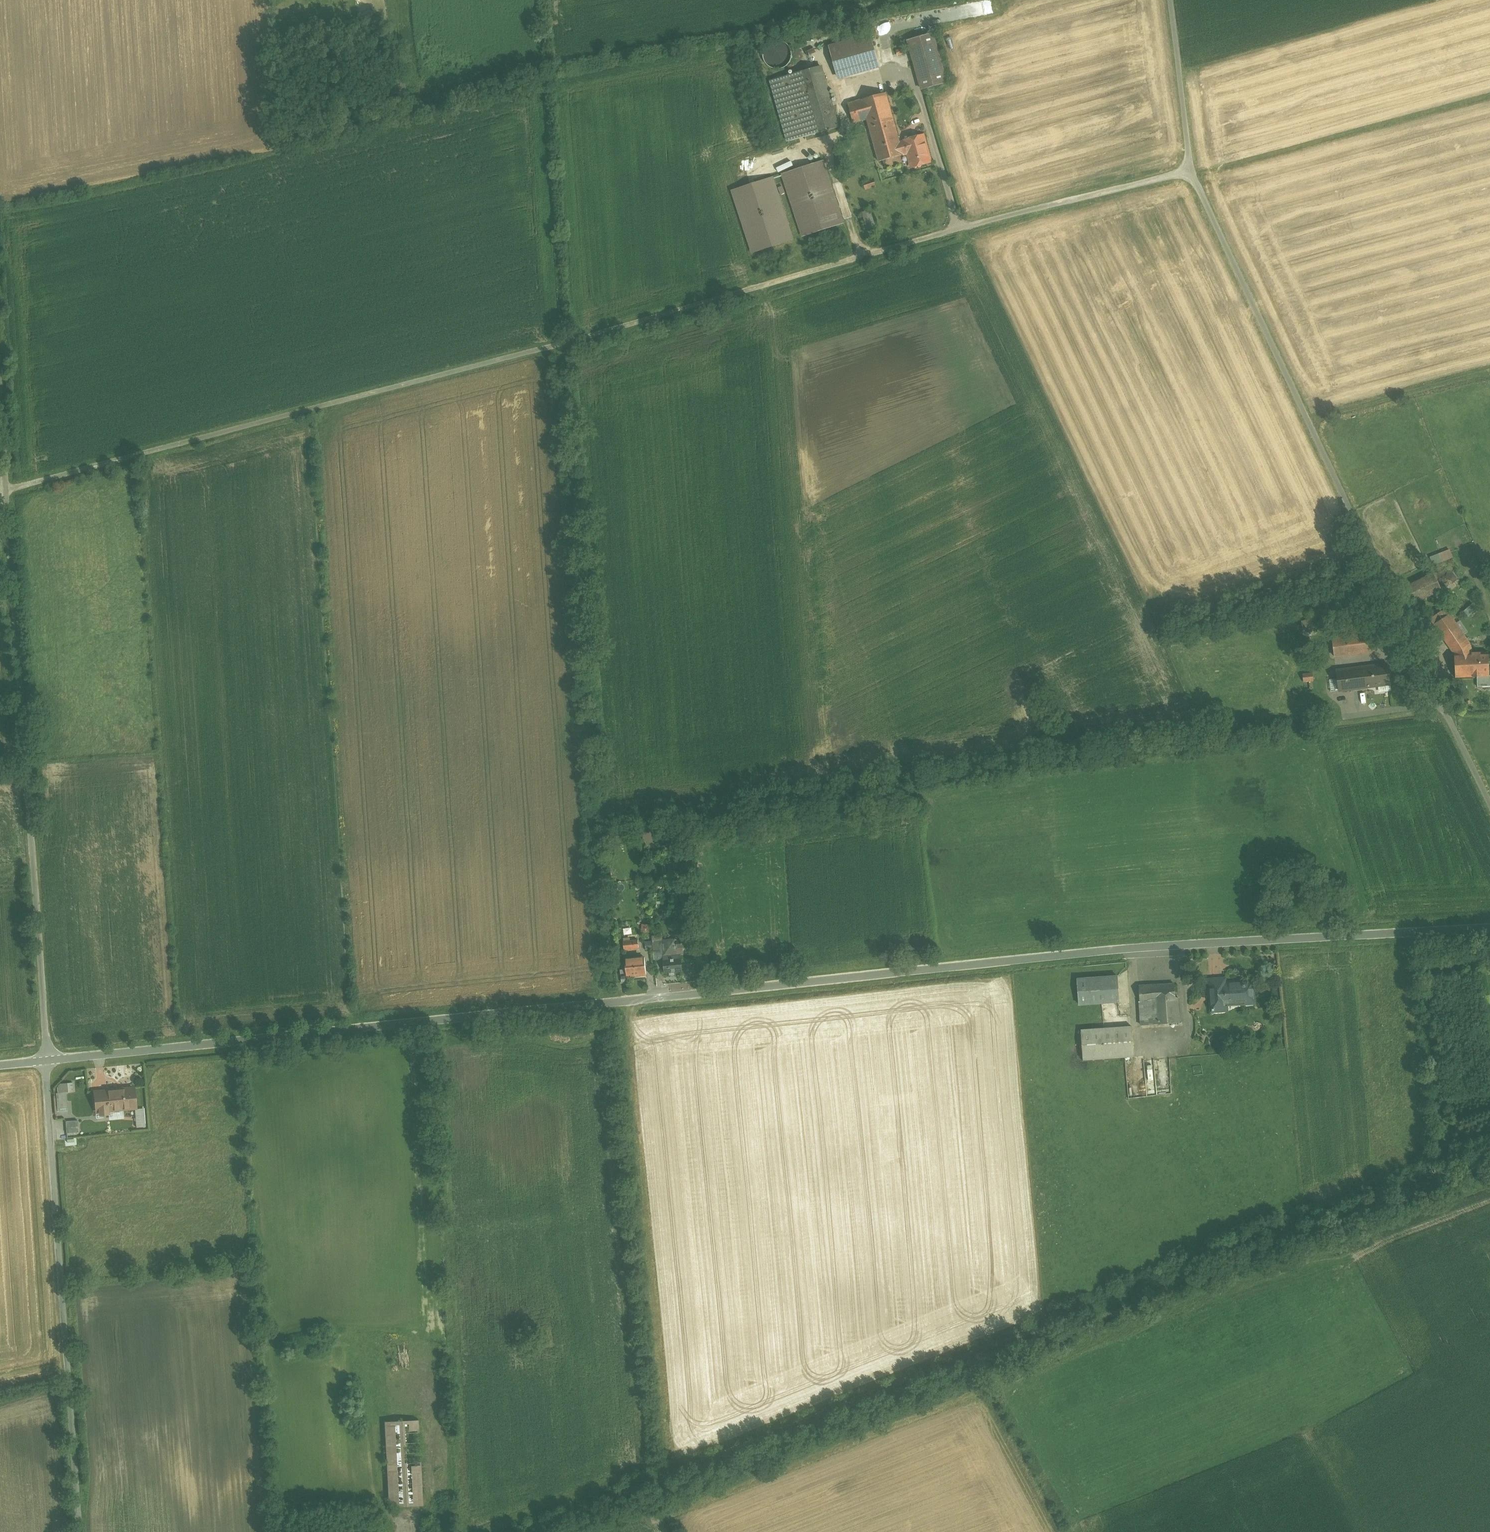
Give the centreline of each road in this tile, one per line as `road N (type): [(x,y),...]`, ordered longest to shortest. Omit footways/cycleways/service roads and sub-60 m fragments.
road 1 (tertiary): [(1489,927),(1127,948),(46,1060)]
road 2 (unclassified): [(1190,169),(5,491)]
road 3 (unclassified): [(1190,169),(1489,804)]
road 4 (residential): [(46,1060),(5,491)]
road 5 (residential): [(80,1531),(46,1060)]
road 6 (unclassified): [(1170,0),(1190,169)]

